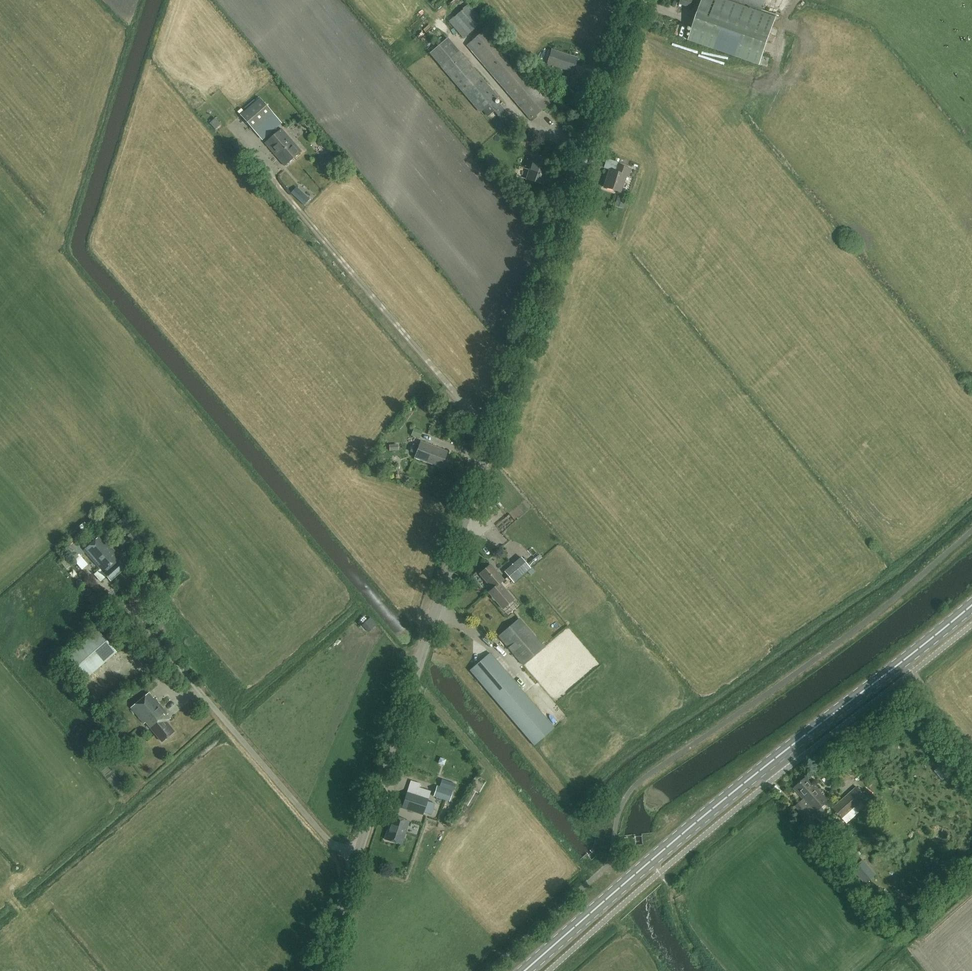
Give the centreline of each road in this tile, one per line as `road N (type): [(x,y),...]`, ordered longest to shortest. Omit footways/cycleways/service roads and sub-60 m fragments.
road 1 (unclassified): [(356,858),(633,0)]
road 2 (primary): [(527,970),(740,788),(971,606)]
road 3 (unclassified): [(356,858),(325,837),(118,598)]

